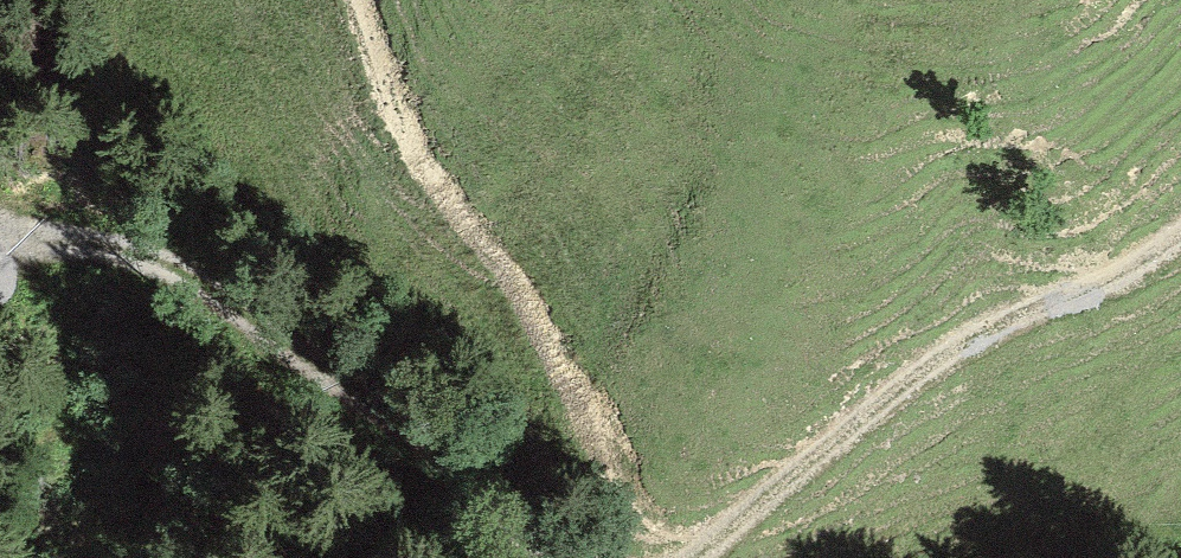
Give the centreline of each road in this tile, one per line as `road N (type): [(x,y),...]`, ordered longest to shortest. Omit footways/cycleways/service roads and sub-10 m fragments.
road 1 (track): [(698,557),(631,514),(539,326),(399,127),(354,0)]
road 2 (track): [(0,222),(116,253),(193,284),(317,362),(510,527),(559,557)]
road 3 (track): [(700,557),(982,333),(1135,280),(1180,248)]

